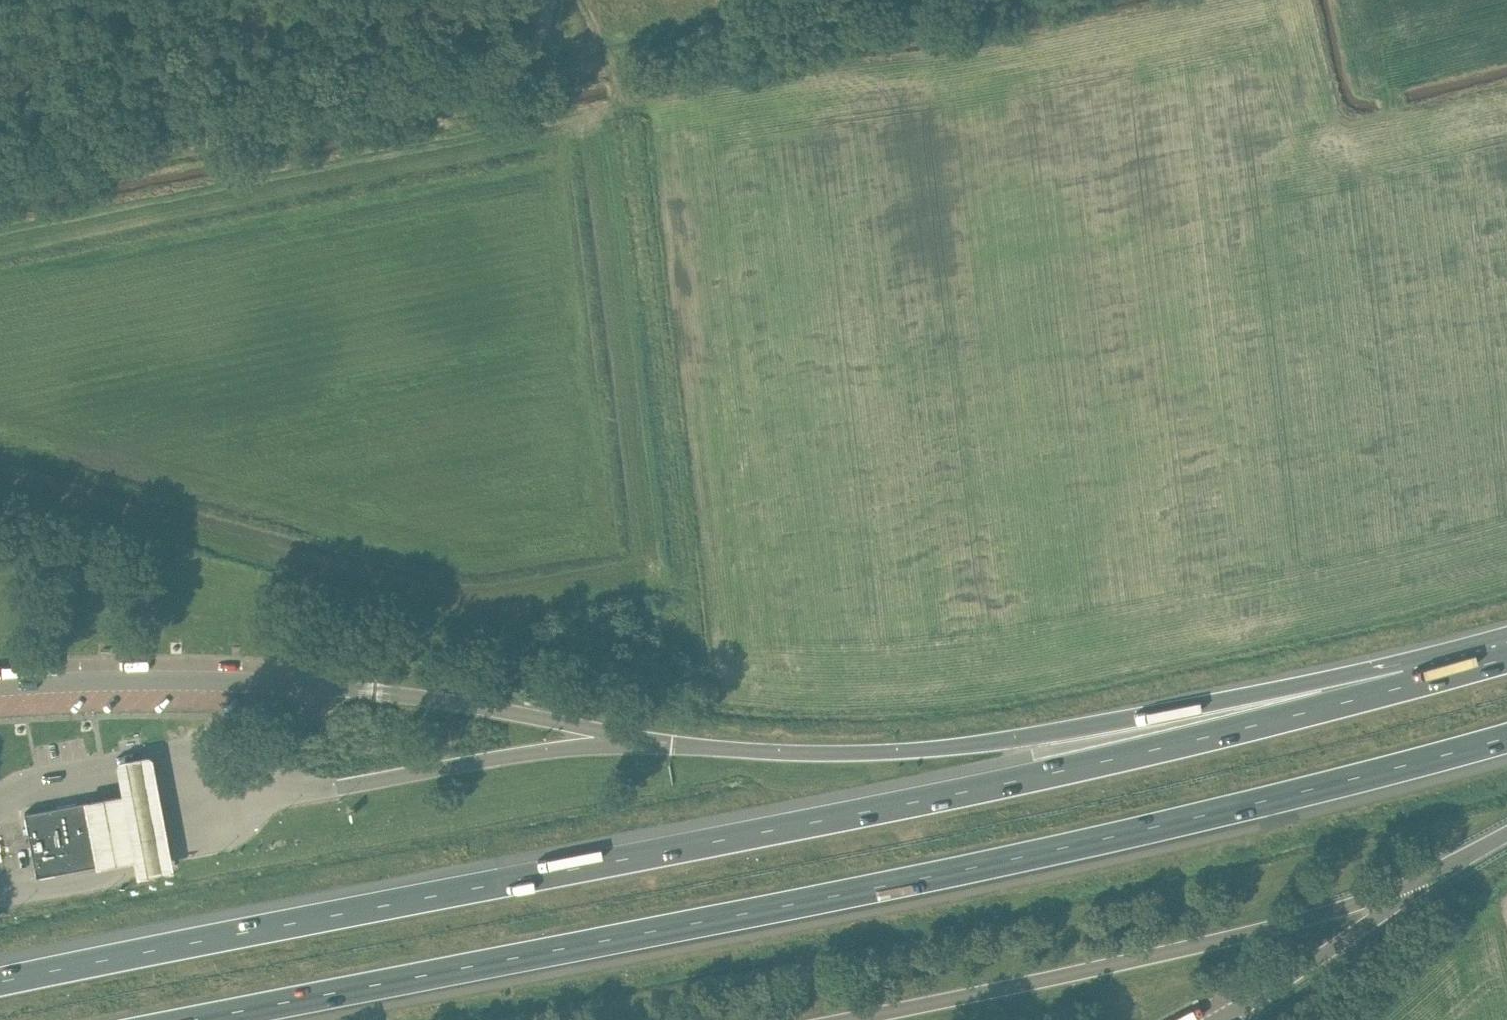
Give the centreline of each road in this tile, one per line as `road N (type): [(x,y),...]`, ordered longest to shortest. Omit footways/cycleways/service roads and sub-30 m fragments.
road 1 (motorway): [(1414,683),(1048,774),(0,981)]
road 2 (motorway): [(194,1019),(1006,861),(1506,736)]
road 3 (motorway): [(1414,683),(1199,704),(954,750),(808,756),(675,744)]
road 4 (motorway): [(835,1019),(1326,913),(1425,878),(1506,834)]
road 5 (track): [(0,181),(477,86),(527,49),(544,0)]

